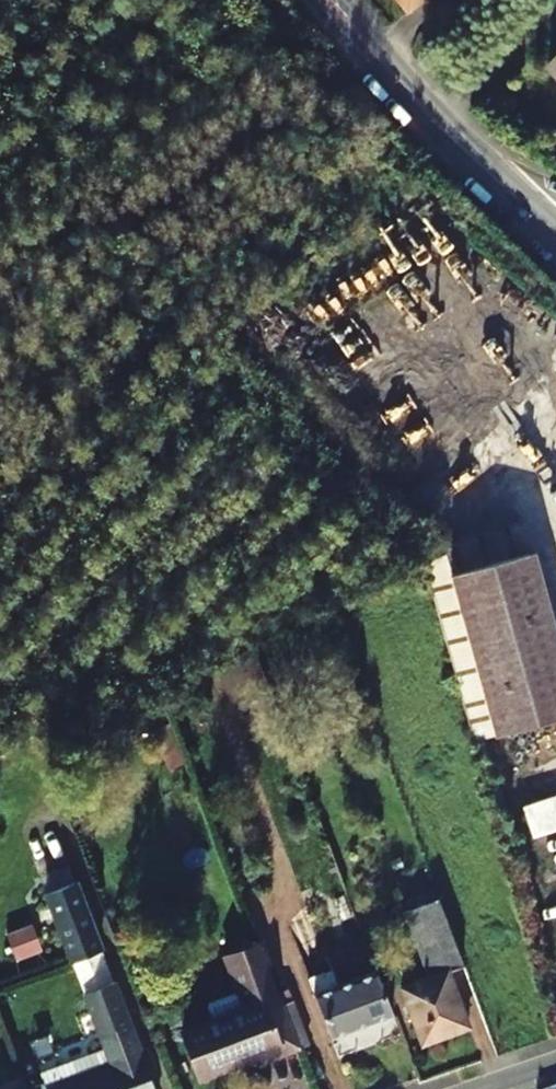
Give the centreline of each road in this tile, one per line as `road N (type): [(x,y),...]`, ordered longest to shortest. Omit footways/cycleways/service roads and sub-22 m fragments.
road 1 (secondary): [(330,0),(427,110),(555,236)]

